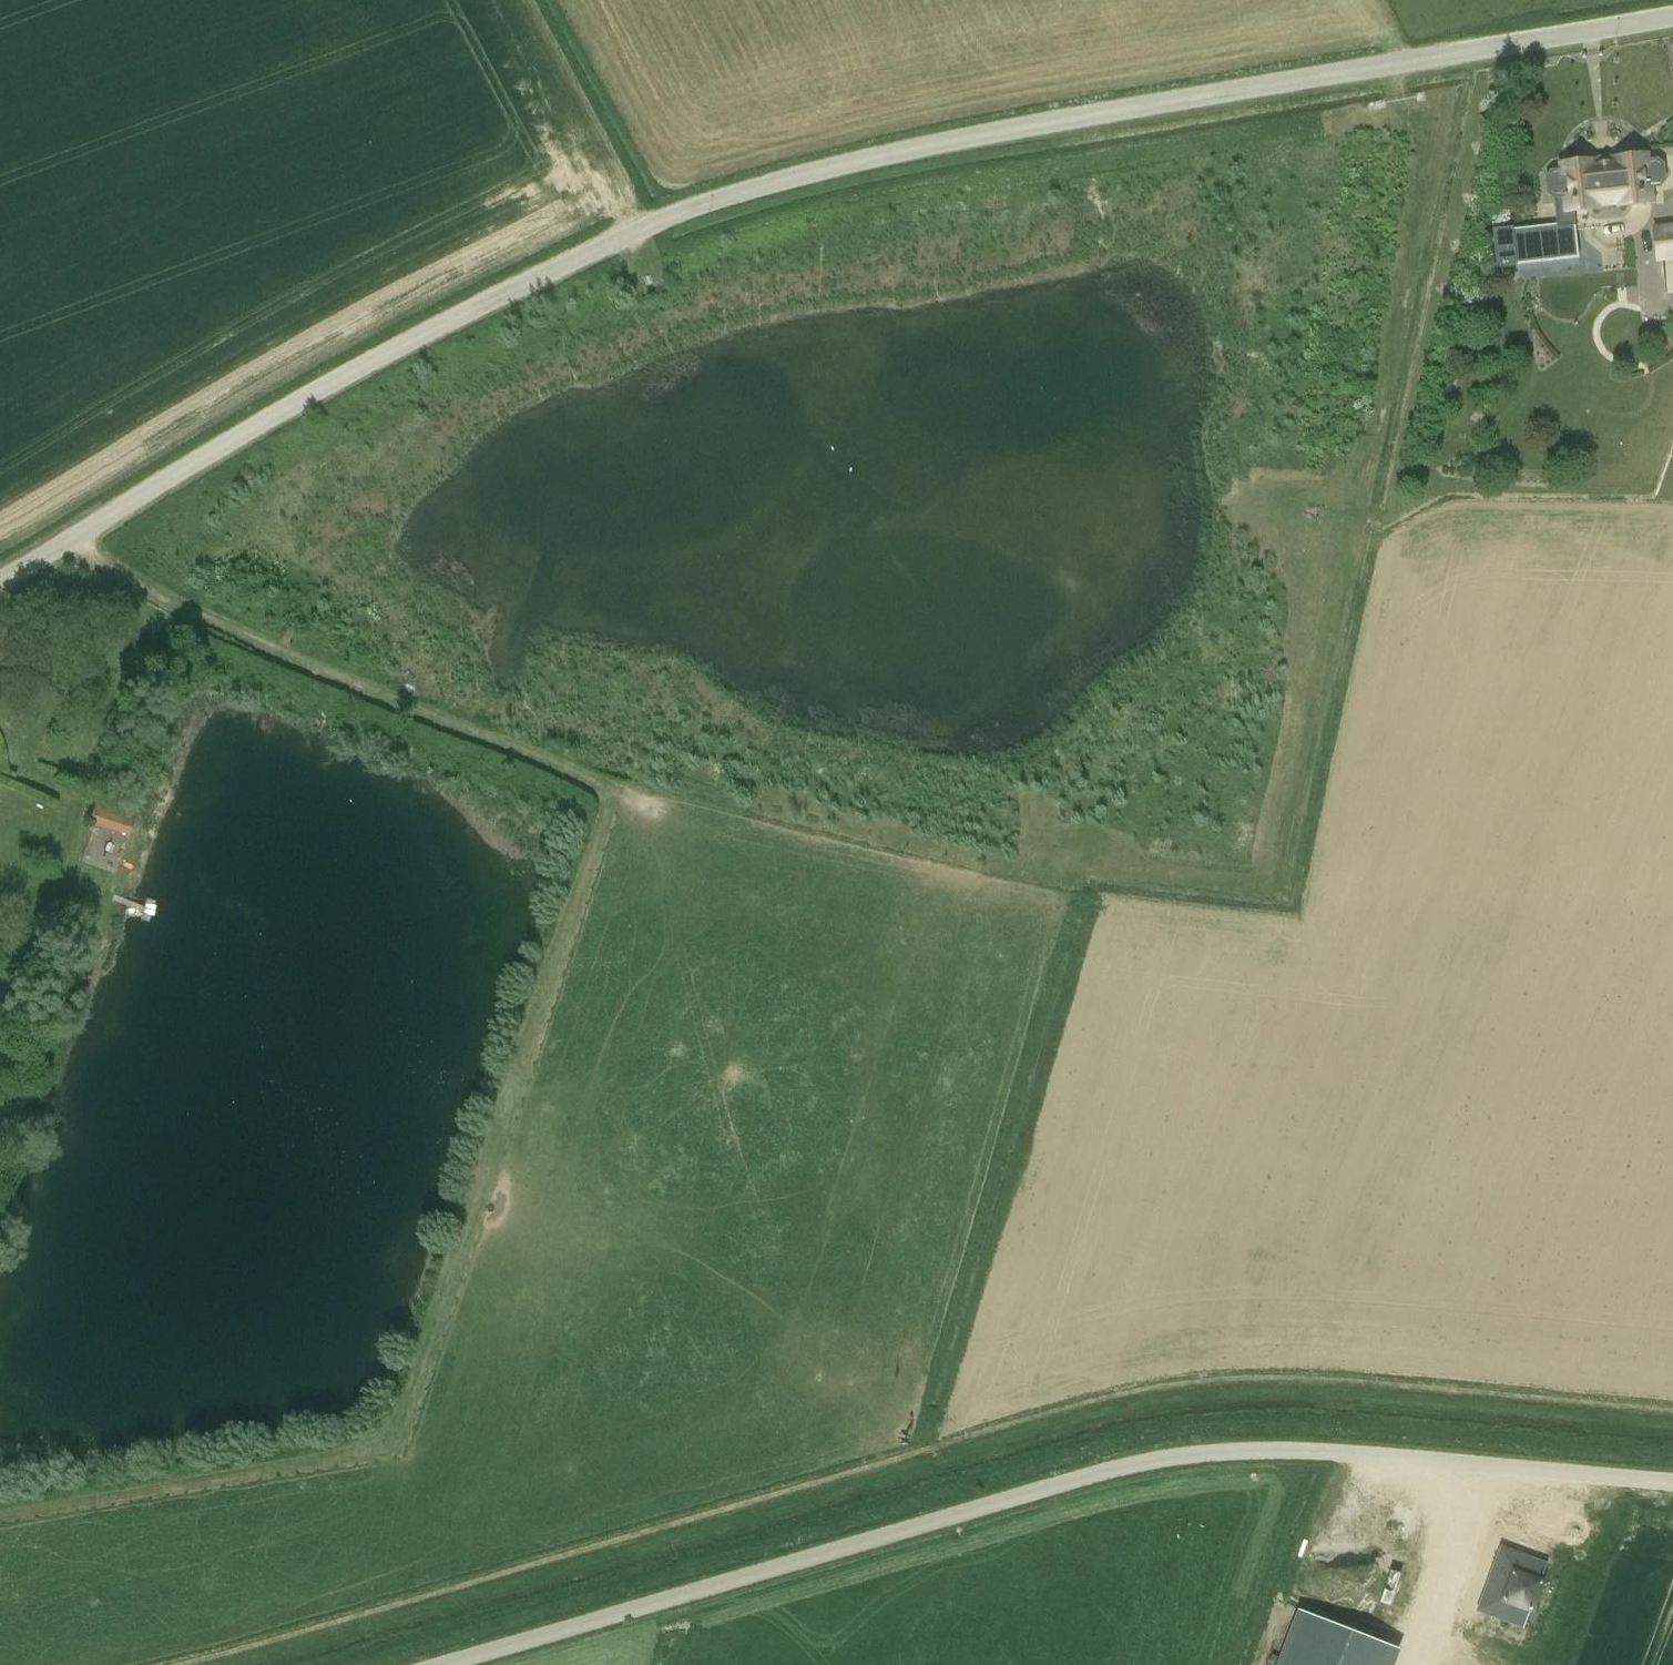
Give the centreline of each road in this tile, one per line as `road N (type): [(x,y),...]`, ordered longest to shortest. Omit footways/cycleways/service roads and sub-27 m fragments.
road 1 (tertiary): [(0,576),(268,416),(662,217),(905,148),(1672,17)]
road 2 (track): [(439,1664),(1000,1494),(1210,1448),(1672,1479)]
road 3 (track): [(1385,64),(1430,150),(1389,421),(1355,486),(1325,667),(1277,875),(1250,887),(1090,866)]

